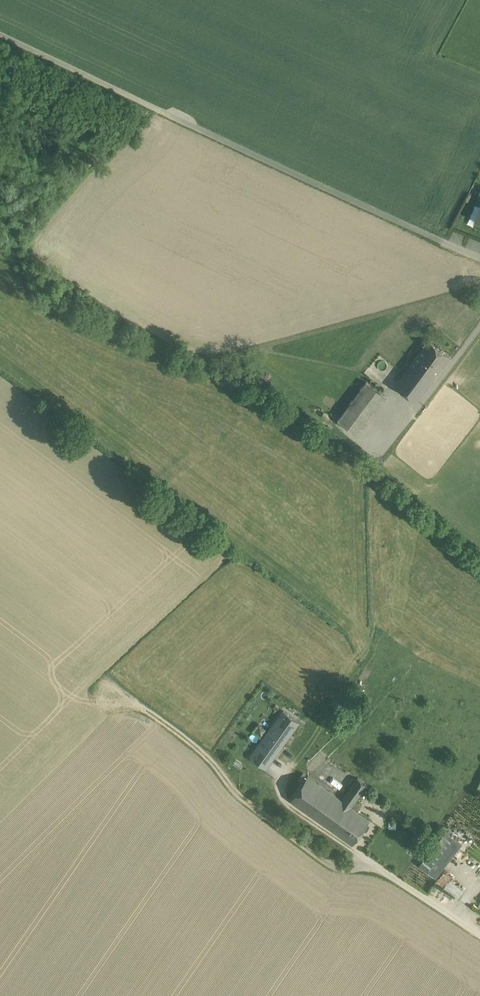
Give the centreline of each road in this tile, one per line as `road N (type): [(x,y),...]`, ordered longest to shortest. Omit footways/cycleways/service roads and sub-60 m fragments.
road 1 (unclassified): [(0,32),(445,242)]
road 2 (track): [(479,930),(279,795),(286,771)]

